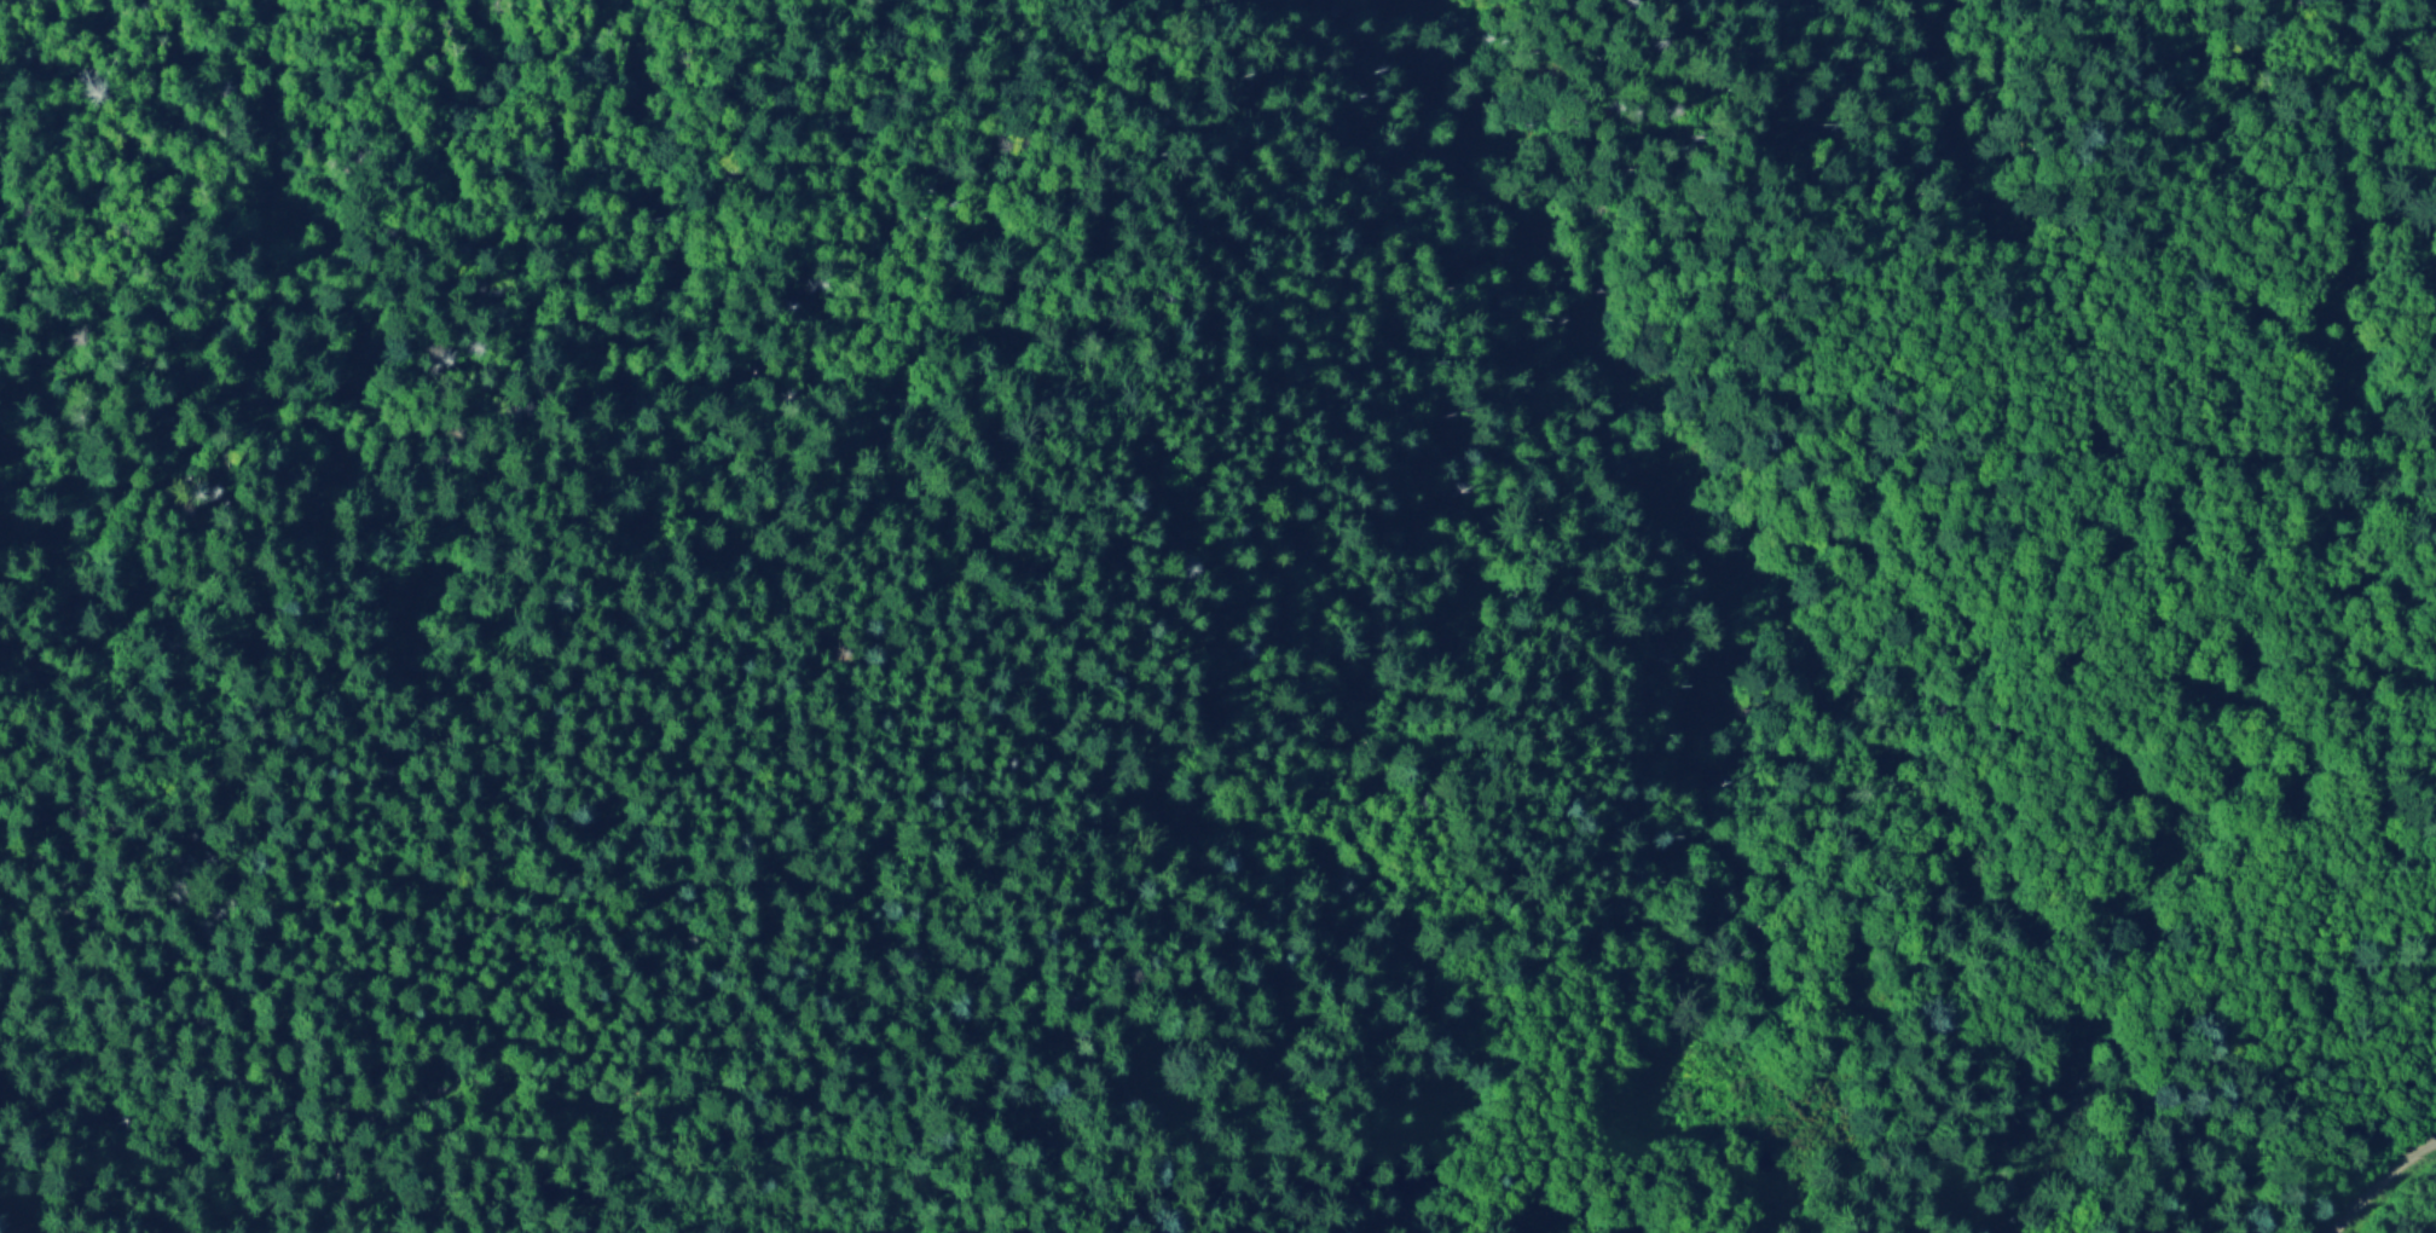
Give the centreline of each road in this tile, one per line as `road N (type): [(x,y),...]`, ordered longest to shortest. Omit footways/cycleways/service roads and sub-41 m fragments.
road 1 (track): [(2335,1232),(2406,1158),(2435,1145)]

